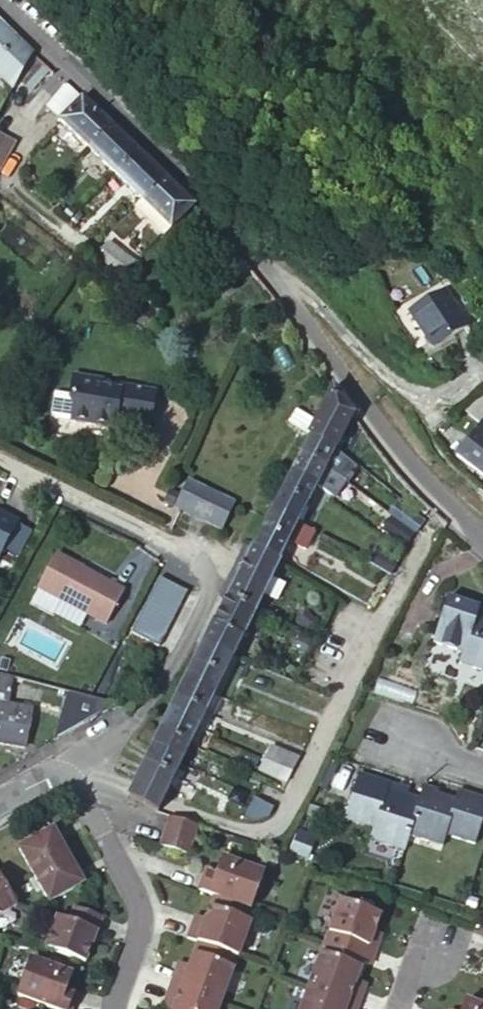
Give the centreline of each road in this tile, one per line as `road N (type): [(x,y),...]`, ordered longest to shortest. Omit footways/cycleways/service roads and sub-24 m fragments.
road 1 (residential): [(70,767),(125,737),(193,610),(202,578),(187,554),(0,458)]
road 2 (residential): [(273,276),(225,209),(5,0)]
road 3 (residential): [(482,533),(420,476),(273,276)]
road 4 (residential): [(273,276),(311,292),(415,397),(452,468),(482,497)]
road 5 (residential): [(70,767),(132,888),(135,919),(110,1008)]

